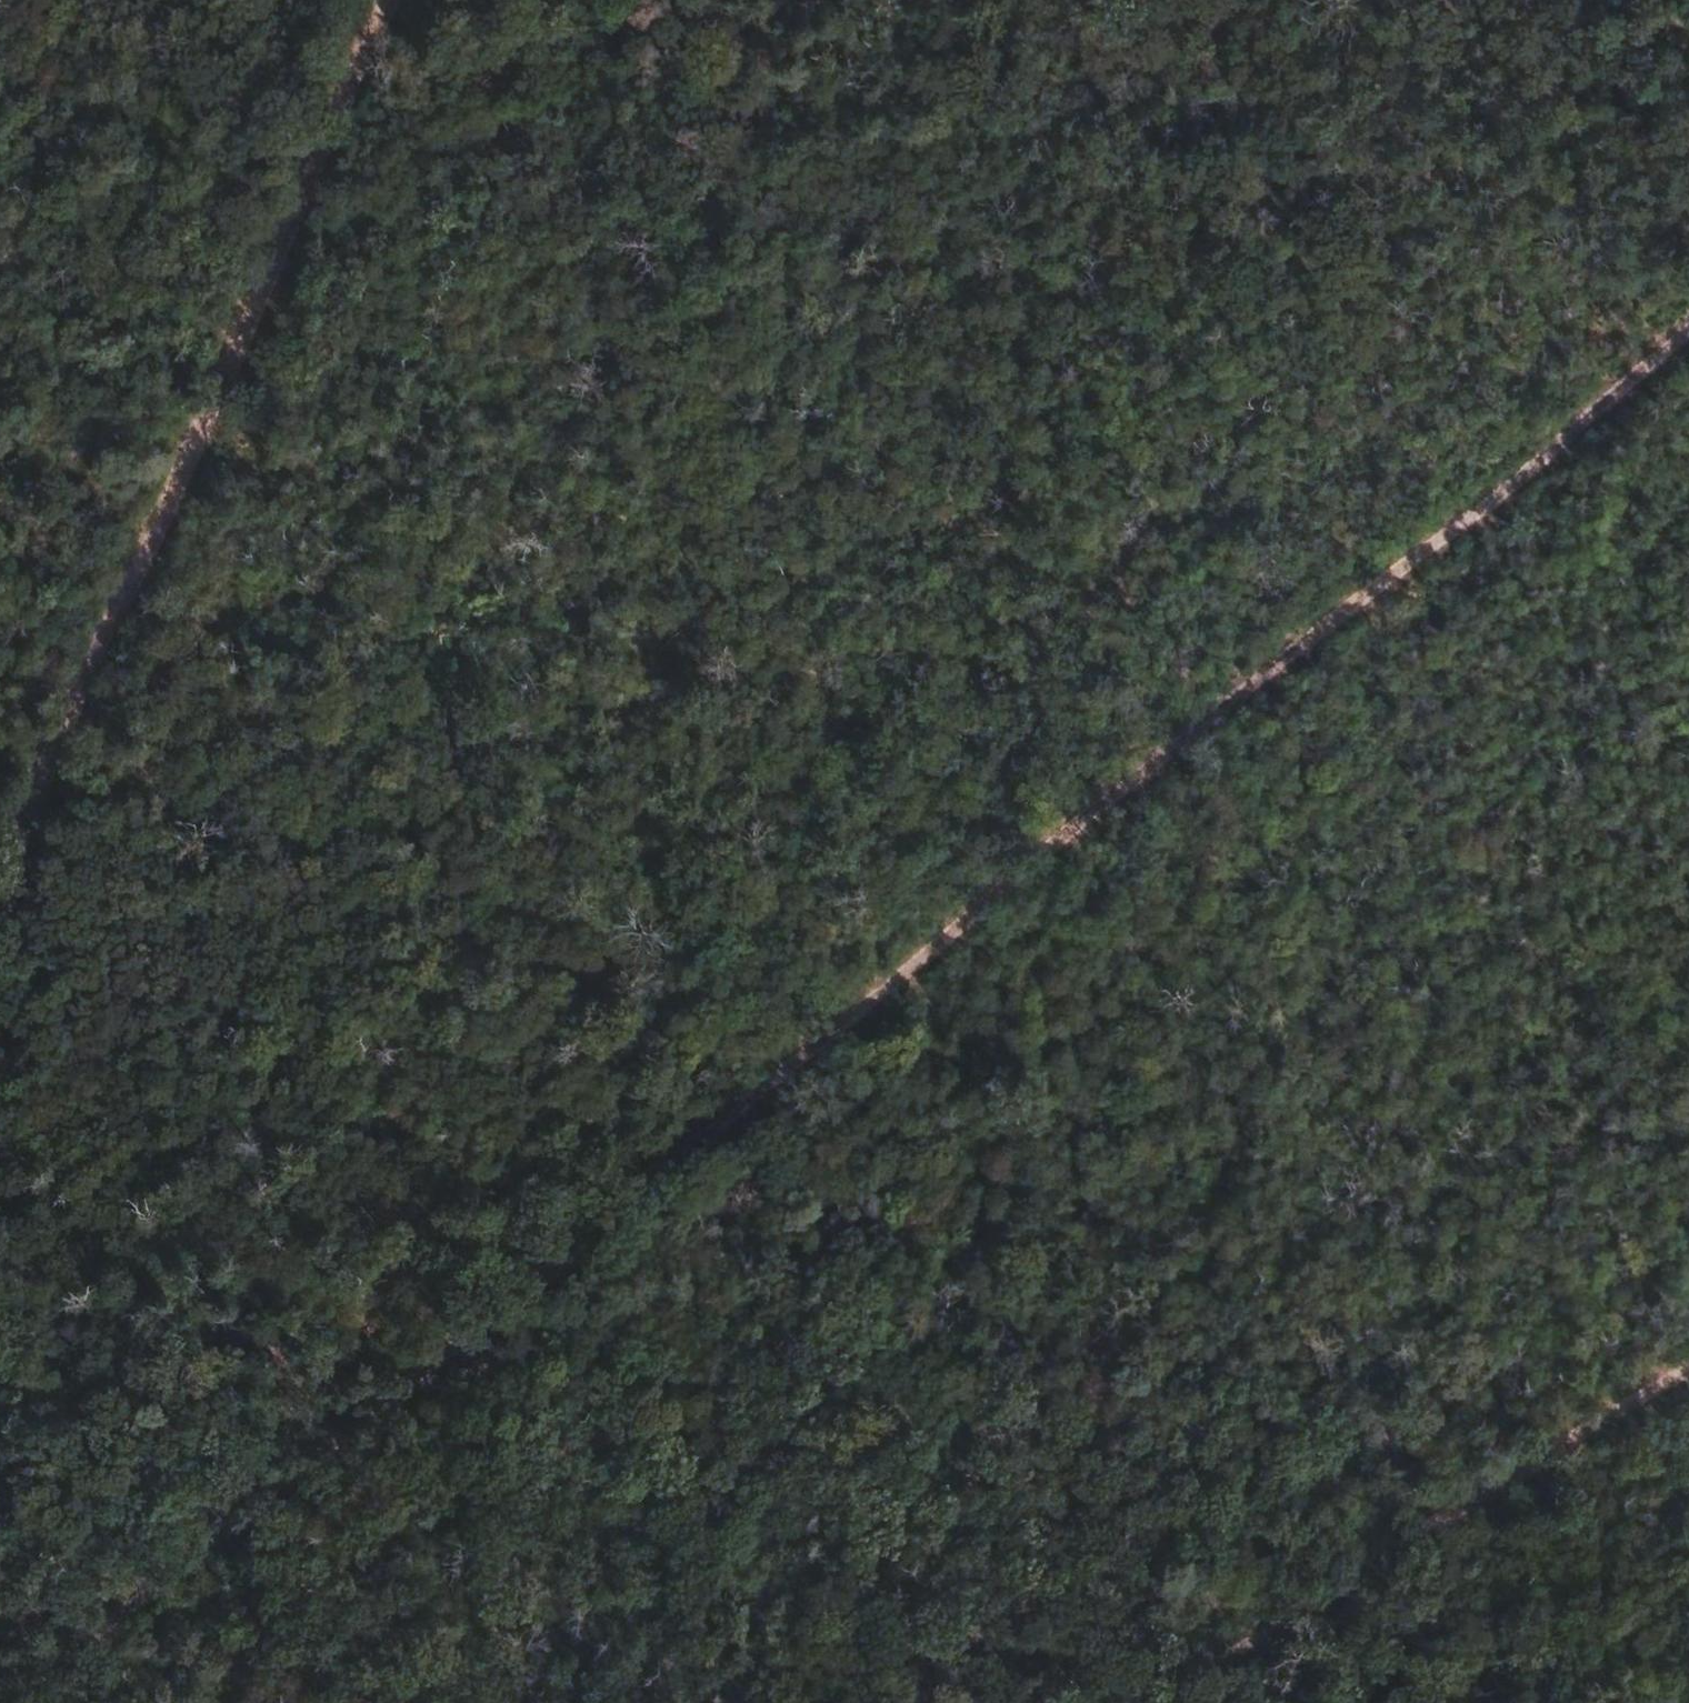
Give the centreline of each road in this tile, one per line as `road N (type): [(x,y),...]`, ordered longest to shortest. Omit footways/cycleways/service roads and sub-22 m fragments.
road 1 (track): [(10,1702),(1688,317)]
road 2 (track): [(1162,1702),(1688,1381)]

